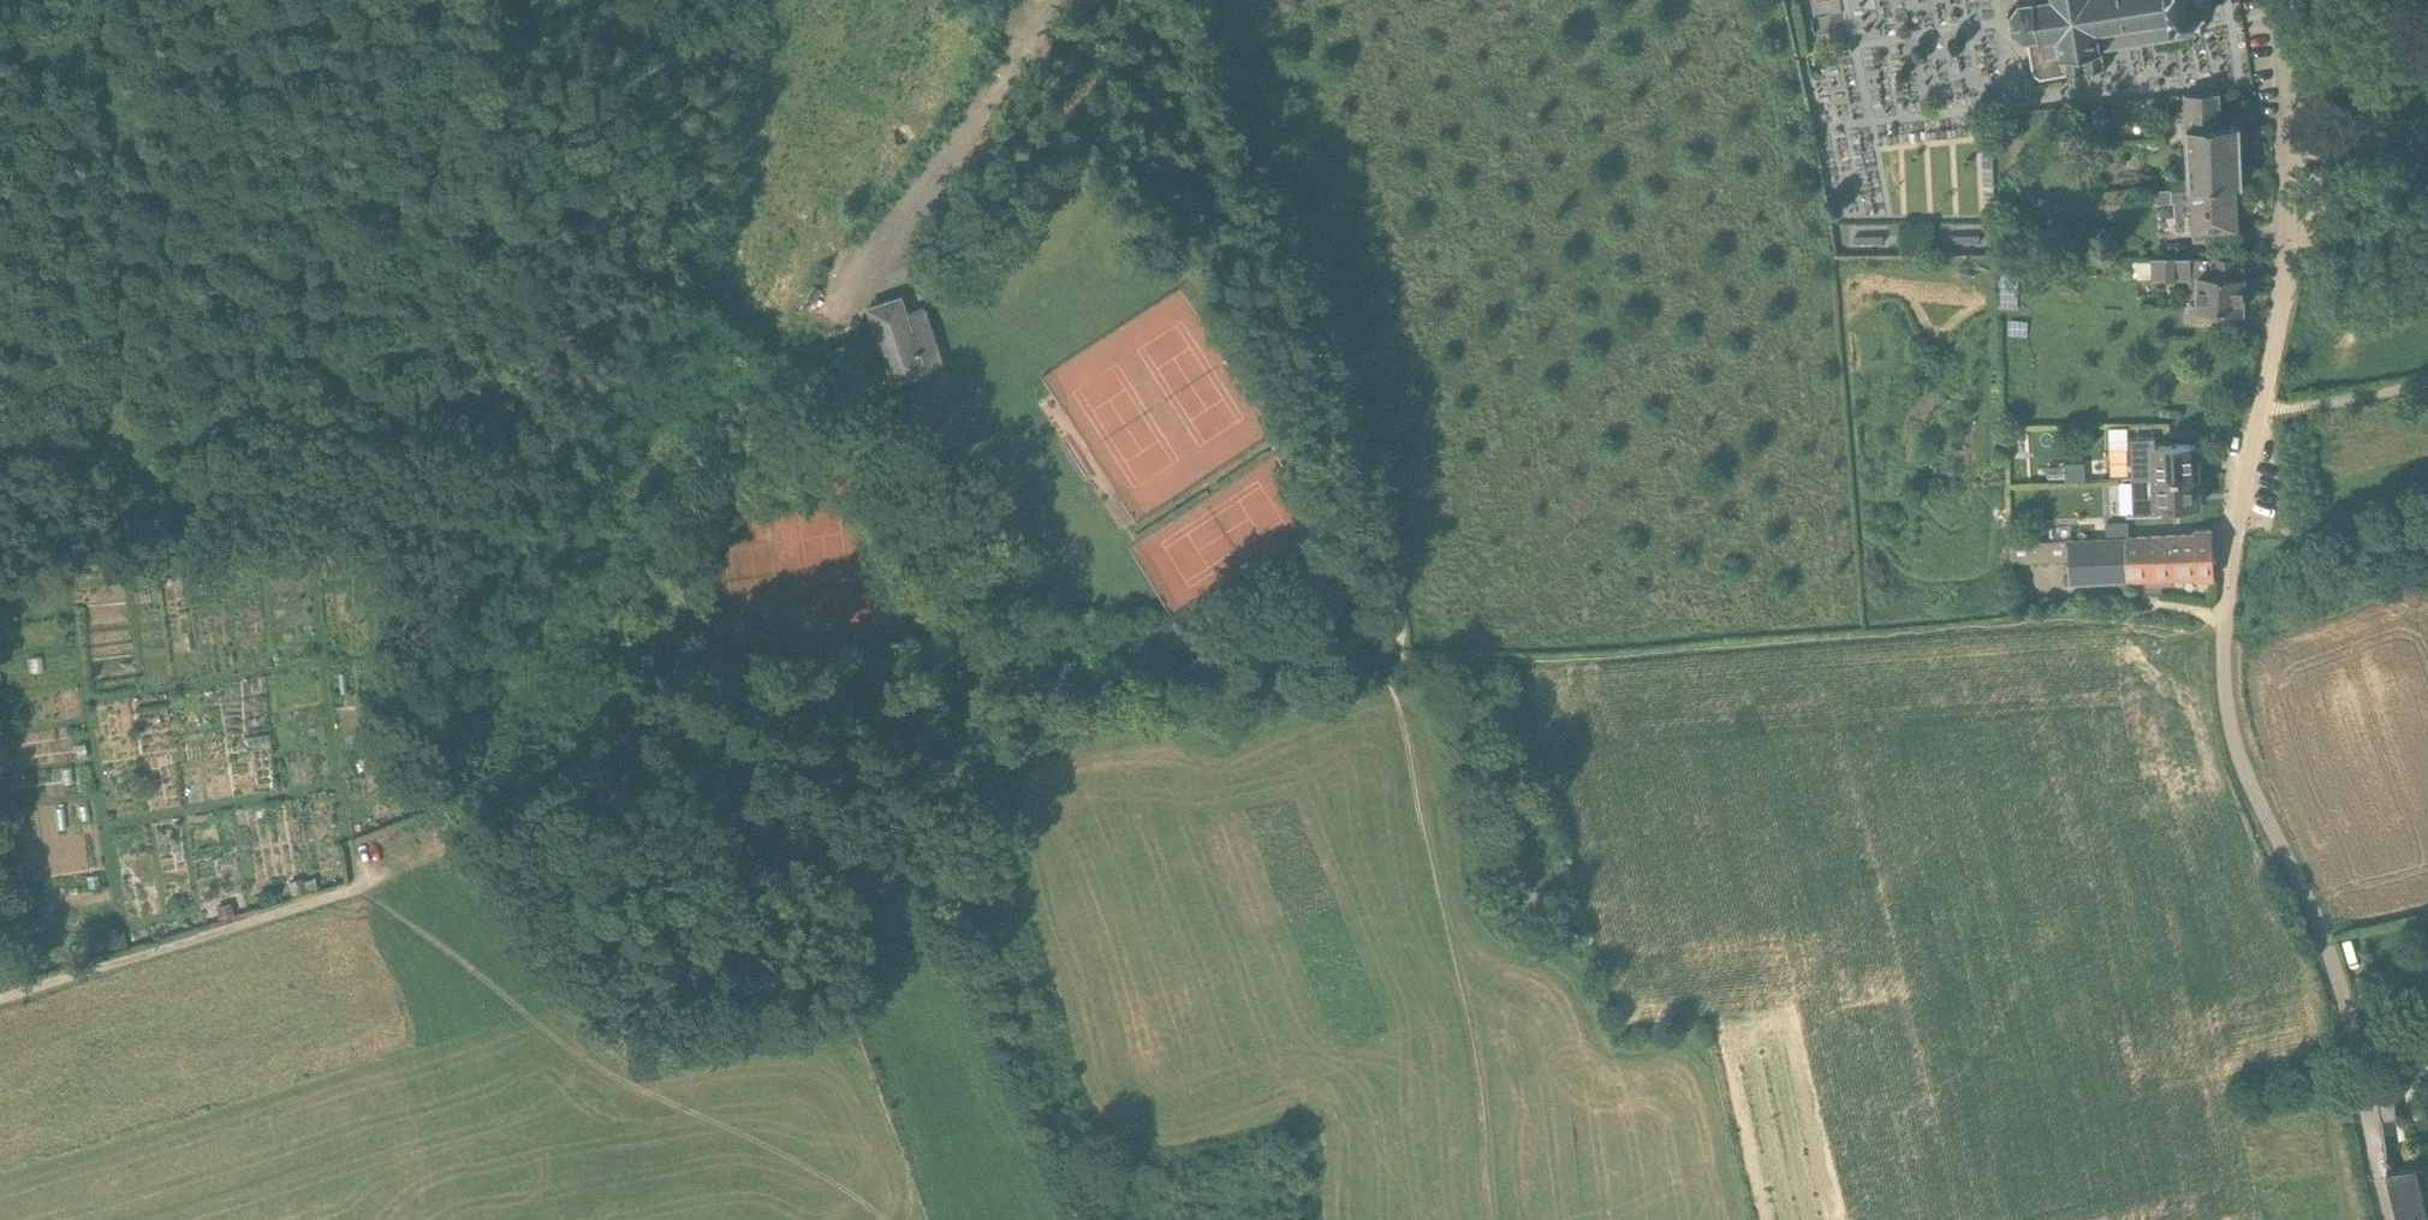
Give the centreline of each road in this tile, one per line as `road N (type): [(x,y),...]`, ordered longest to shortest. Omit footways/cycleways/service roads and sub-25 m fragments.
road 1 (unclassified): [(2390,1219),(2332,931),(2261,808),(2227,728),(2227,622)]
road 2 (residential): [(2227,622),(2285,262),(2291,179),(2276,0)]
road 3 (track): [(97,0),(123,444)]
road 4 (track): [(0,1000),(348,896)]

